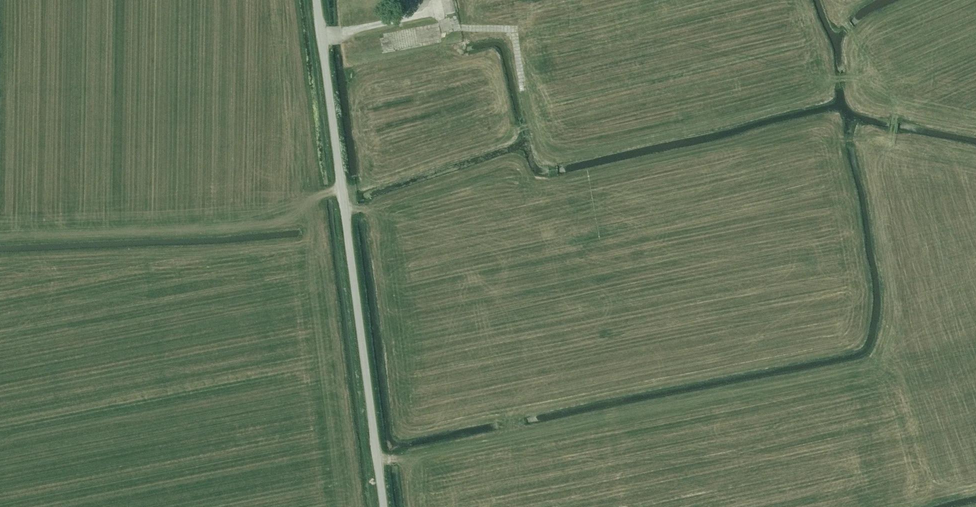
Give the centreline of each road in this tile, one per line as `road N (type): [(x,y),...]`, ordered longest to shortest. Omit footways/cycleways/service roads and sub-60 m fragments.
road 1 (tertiary): [(383,506),(317,0)]

